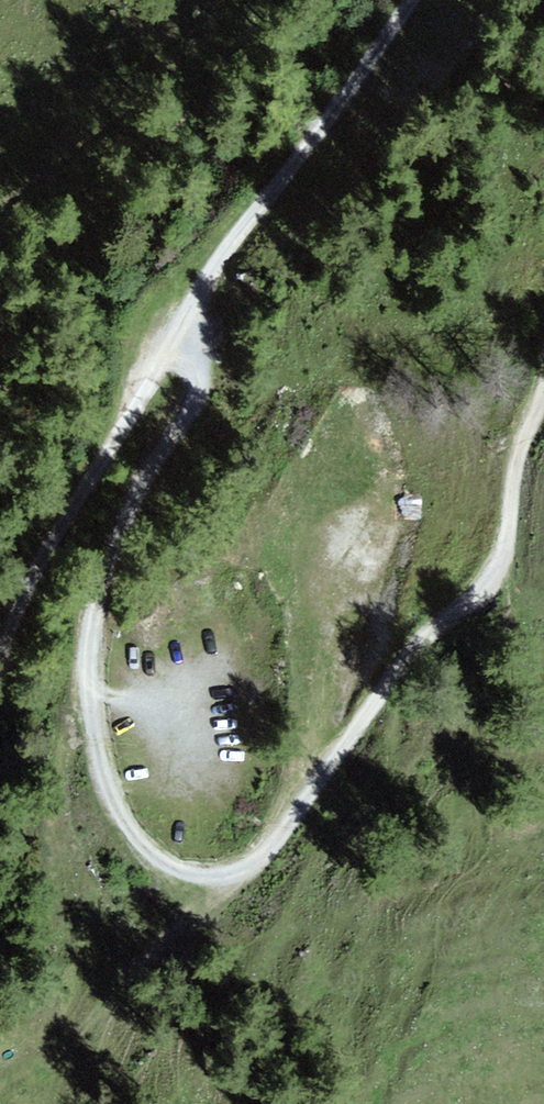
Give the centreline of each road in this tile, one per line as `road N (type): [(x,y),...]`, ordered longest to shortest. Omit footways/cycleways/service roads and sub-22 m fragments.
road 1 (track): [(543,380),(516,477),(508,545),(489,584),(395,662),(263,854),(229,869),(183,863),(146,837)]
road 2 (unclassified): [(157,366),(181,357),(203,370),(203,395),(120,525),(91,595),(89,666),(97,748),(146,837)]
road 3 (unclassified): [(404,0),(157,366)]
road 4 (unclassified): [(157,366),(13,616),(0,664)]

